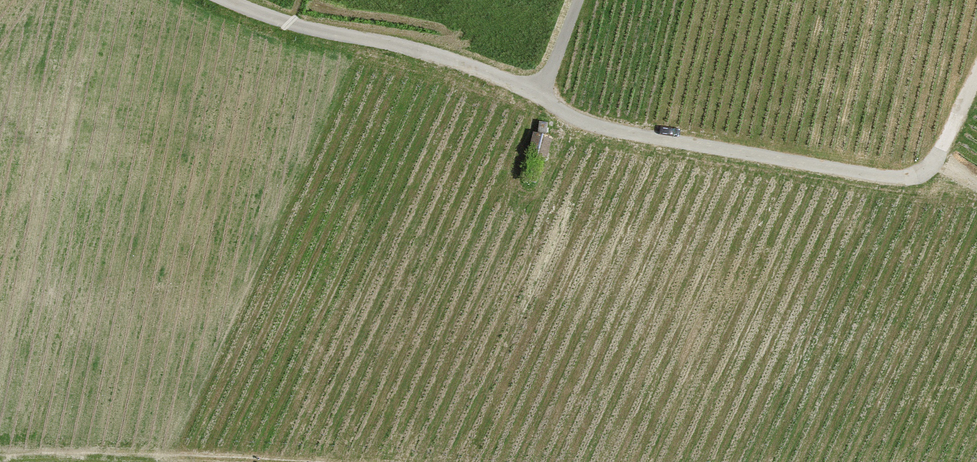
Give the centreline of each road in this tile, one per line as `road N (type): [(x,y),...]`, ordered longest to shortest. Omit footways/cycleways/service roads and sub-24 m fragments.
road 1 (track): [(228,0),(297,25),(445,57),(592,126),(882,176),(904,177),(931,163),(976,75)]
road 2 (track): [(328,461),(0,449)]

